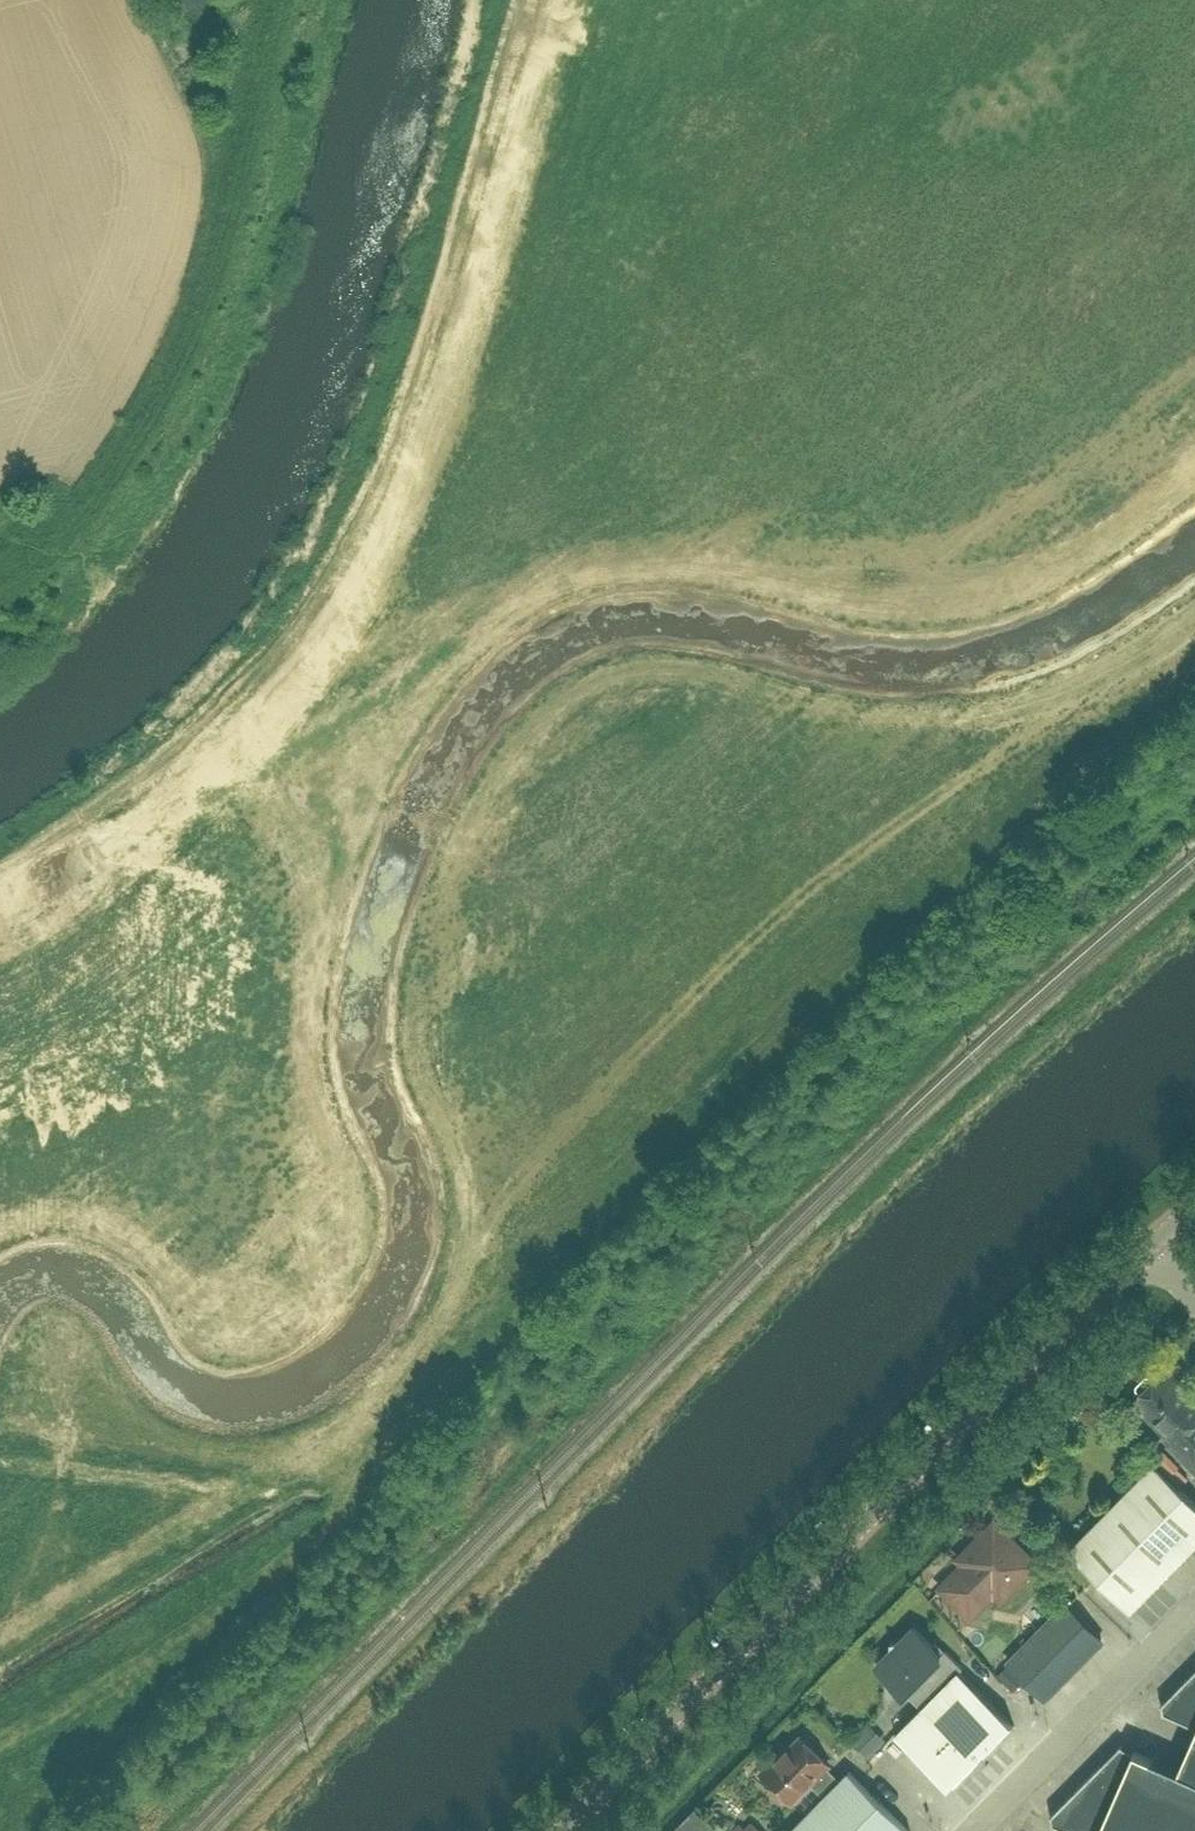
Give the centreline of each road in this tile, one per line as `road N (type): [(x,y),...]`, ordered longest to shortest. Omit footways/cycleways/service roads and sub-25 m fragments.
road 1 (tertiary): [(570,1830),(1147,1250)]
road 2 (unclassified): [(977,1830),(1194,1608)]
road 3 (track): [(139,455),(85,532),(0,530)]

